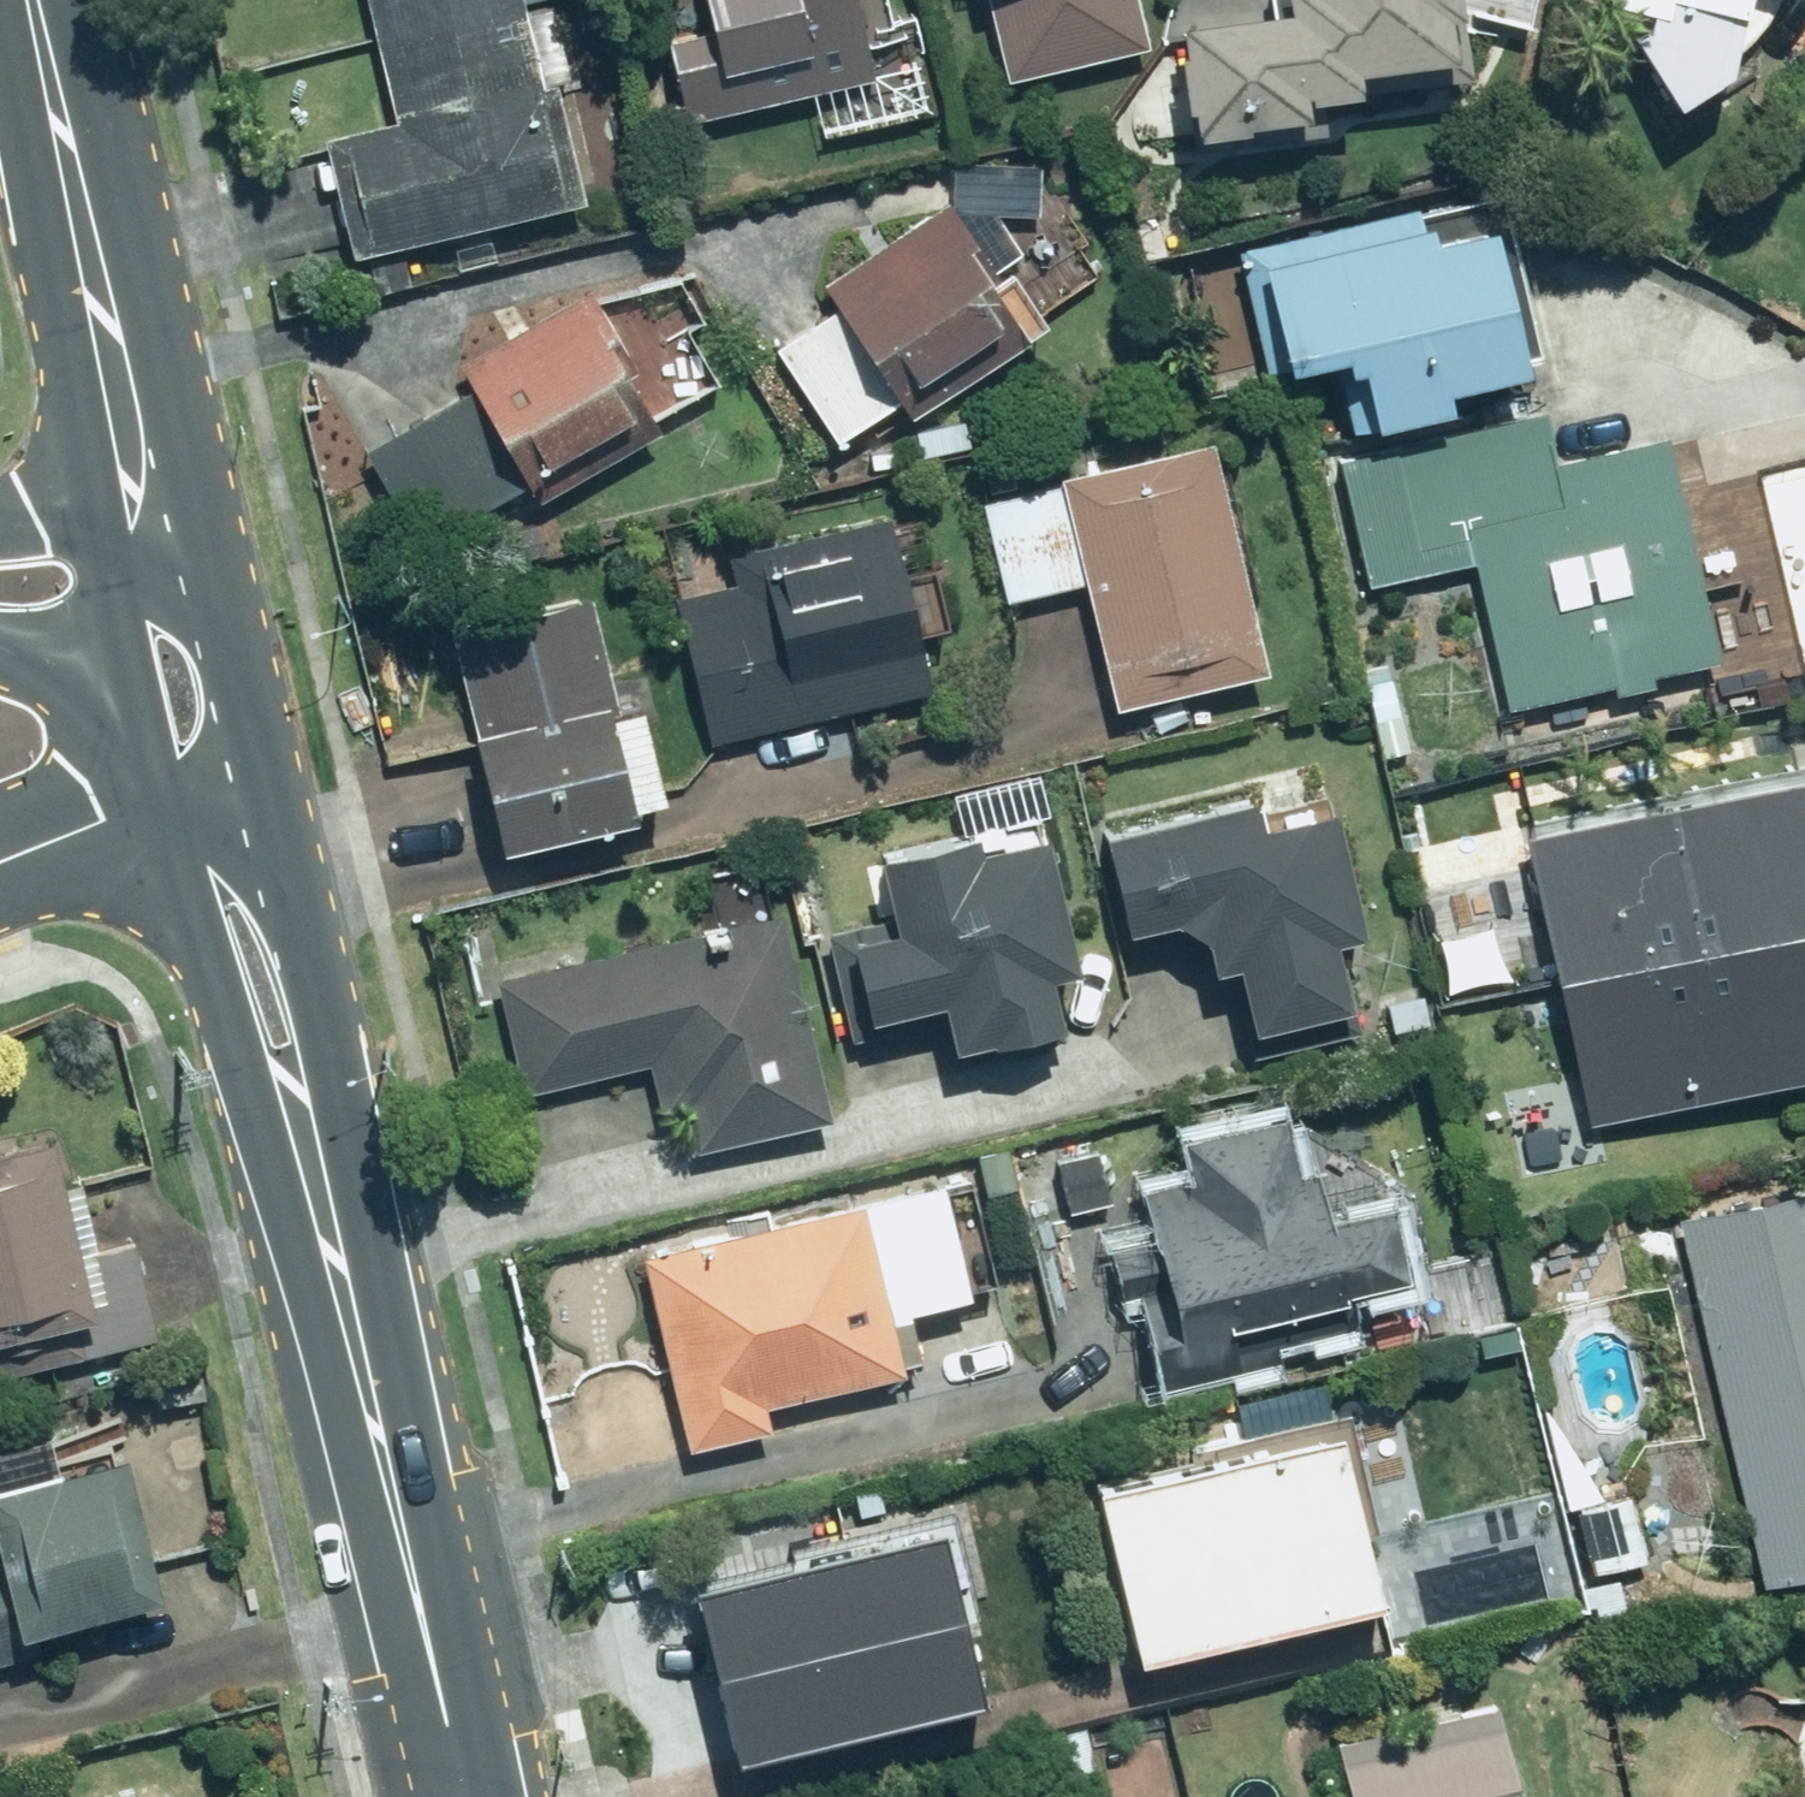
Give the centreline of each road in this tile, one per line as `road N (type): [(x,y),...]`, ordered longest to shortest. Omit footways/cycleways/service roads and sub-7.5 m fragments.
road 1 (secondary): [(270,782),(445,1560),(459,1647),(446,1731)]
road 2 (secondary): [(446,1731),(398,1652),(318,1321),(166,811)]
road 3 (secondary): [(32,0),(145,502)]
road 4 (secondary): [(145,502),(217,587),(270,782)]
road 5 (secondary): [(129,693),(113,606),(145,502)]
road 6 (tertiary): [(0,877),(166,811)]
road 7 (secondary): [(0,521),(145,502)]
road 8 (secondary): [(129,693),(0,650)]
road 9 (secondary): [(166,811),(129,693)]

